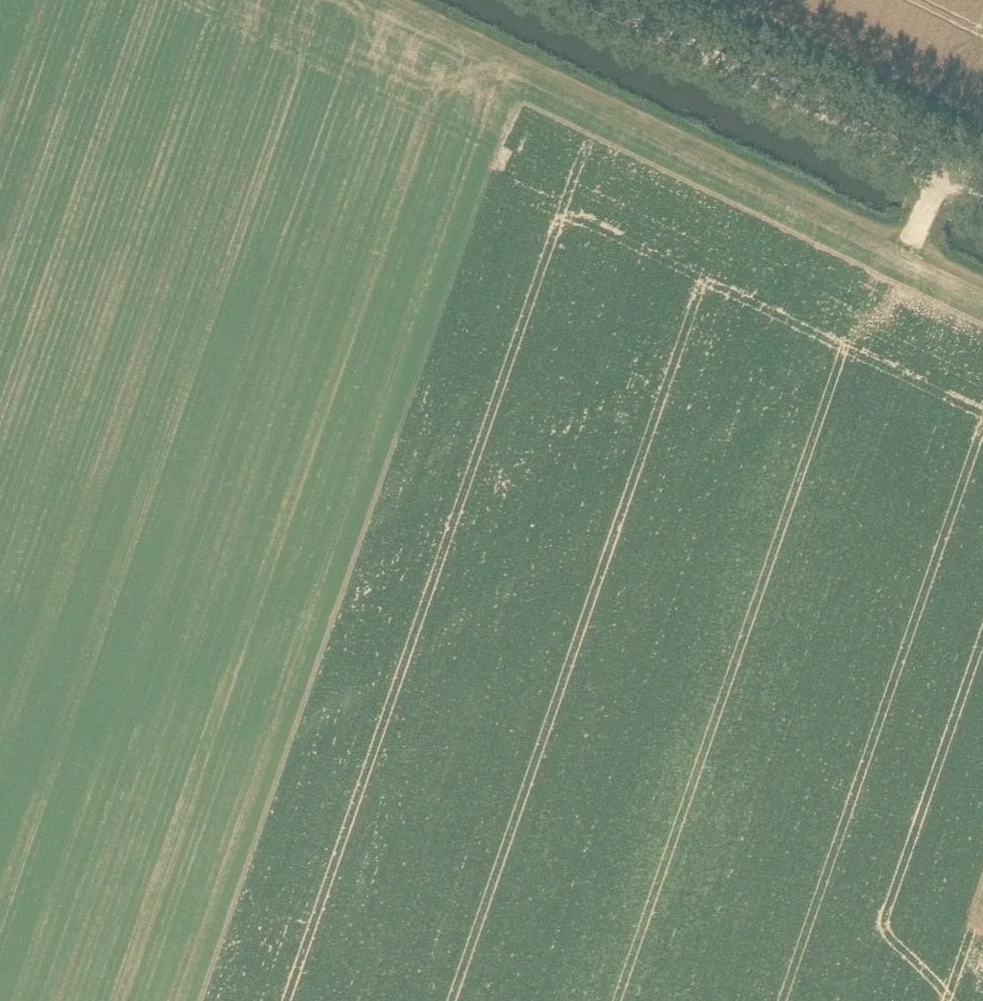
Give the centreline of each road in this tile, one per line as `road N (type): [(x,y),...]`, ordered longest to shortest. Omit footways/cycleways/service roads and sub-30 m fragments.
road 1 (track): [(393,0),(982,287)]
road 2 (unclassified): [(982,188),(593,0)]
road 3 (track): [(982,135),(699,0)]

